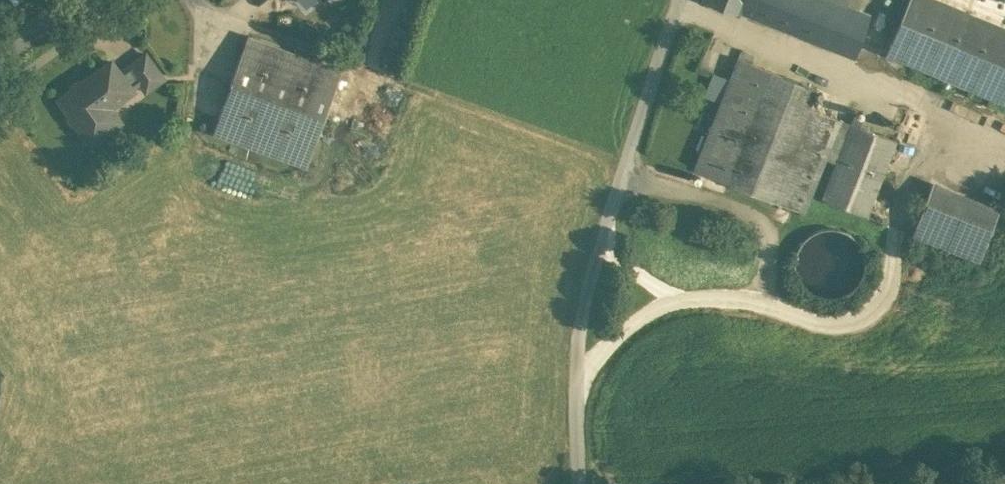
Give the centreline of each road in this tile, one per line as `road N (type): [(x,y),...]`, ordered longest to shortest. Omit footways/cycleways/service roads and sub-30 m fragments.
road 1 (track): [(764,298),(769,246),(746,211),(218,17),(196,0)]
road 2 (track): [(577,378),(623,330),(683,299),(764,298),(819,319),(860,320),(881,306),(908,189),(945,108)]
road 3 (track): [(678,10),(945,108)]

